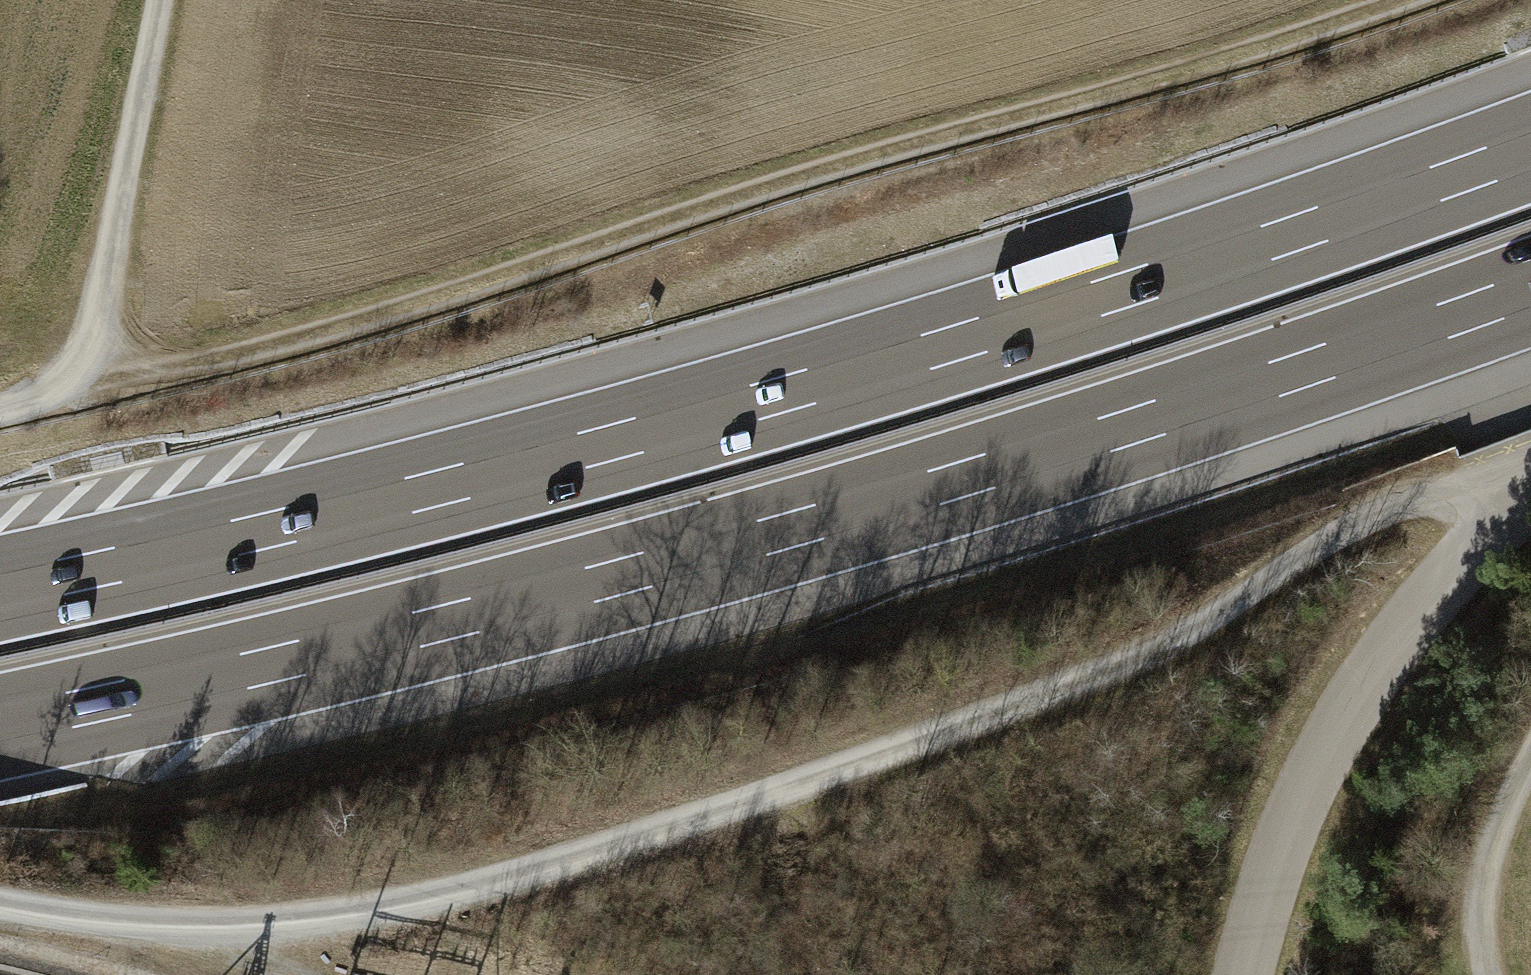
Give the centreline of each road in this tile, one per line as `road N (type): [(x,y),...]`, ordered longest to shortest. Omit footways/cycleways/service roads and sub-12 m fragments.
road 1 (motorway): [(1530,147),(1090,299),(751,402),(412,492),(0,588)]
road 2 (motorway): [(0,727),(445,624),(789,532),(1133,428),(1530,292)]
road 3 (track): [(0,905),(121,921),(238,924),(344,916),(437,896),(743,803),(1112,669),(1203,623),(1386,509),(1445,502),(1494,523)]
road 4 (track): [(1399,0),(1238,55),(799,178),(324,331),(82,390)]
road 5 (residential): [(1244,974),(1285,838),(1320,763),(1414,621),(1494,523),(1530,493)]
road 6 (track): [(160,0),(82,390)]
road 7 (track): [(1530,759),(1485,875),(1480,936),(1486,974)]

